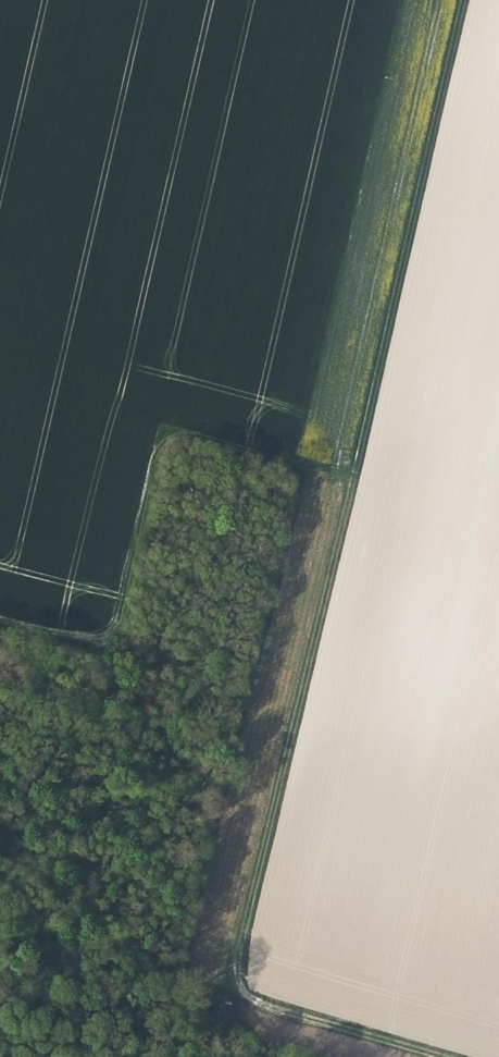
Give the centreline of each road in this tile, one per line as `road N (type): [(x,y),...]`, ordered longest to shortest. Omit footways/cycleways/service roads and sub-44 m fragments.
road 1 (track): [(350,485),(239,979),(244,995),(271,1010),(430,1056)]
road 2 (track): [(350,485),(179,434),(151,456),(114,622),(101,635),(82,637),(0,617)]
road 3 (track): [(350,485),(462,0)]

